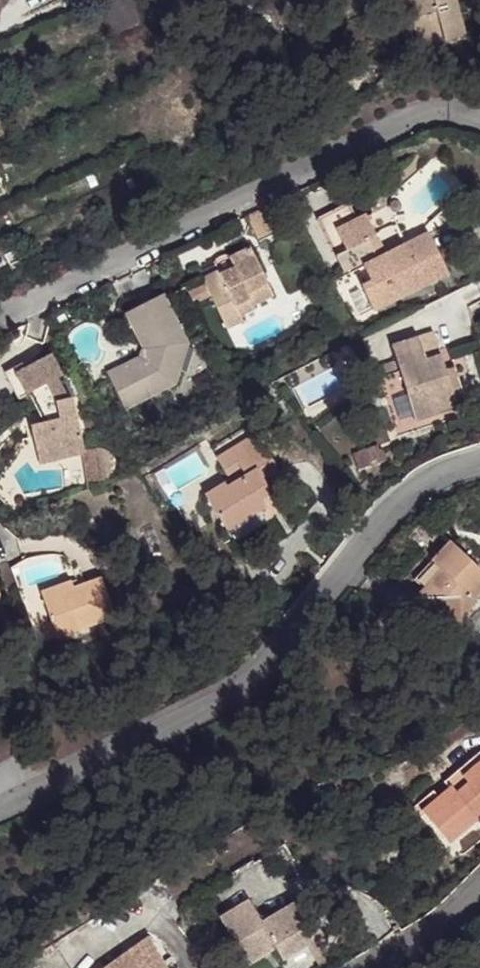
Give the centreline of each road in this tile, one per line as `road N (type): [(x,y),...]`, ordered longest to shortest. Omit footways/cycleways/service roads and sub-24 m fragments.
road 1 (residential): [(0,807),(241,691),(411,492),(479,462)]
road 2 (residential): [(479,117),(460,110),(416,117),(0,320)]
road 3 (residential): [(479,890),(453,917),(371,967)]

